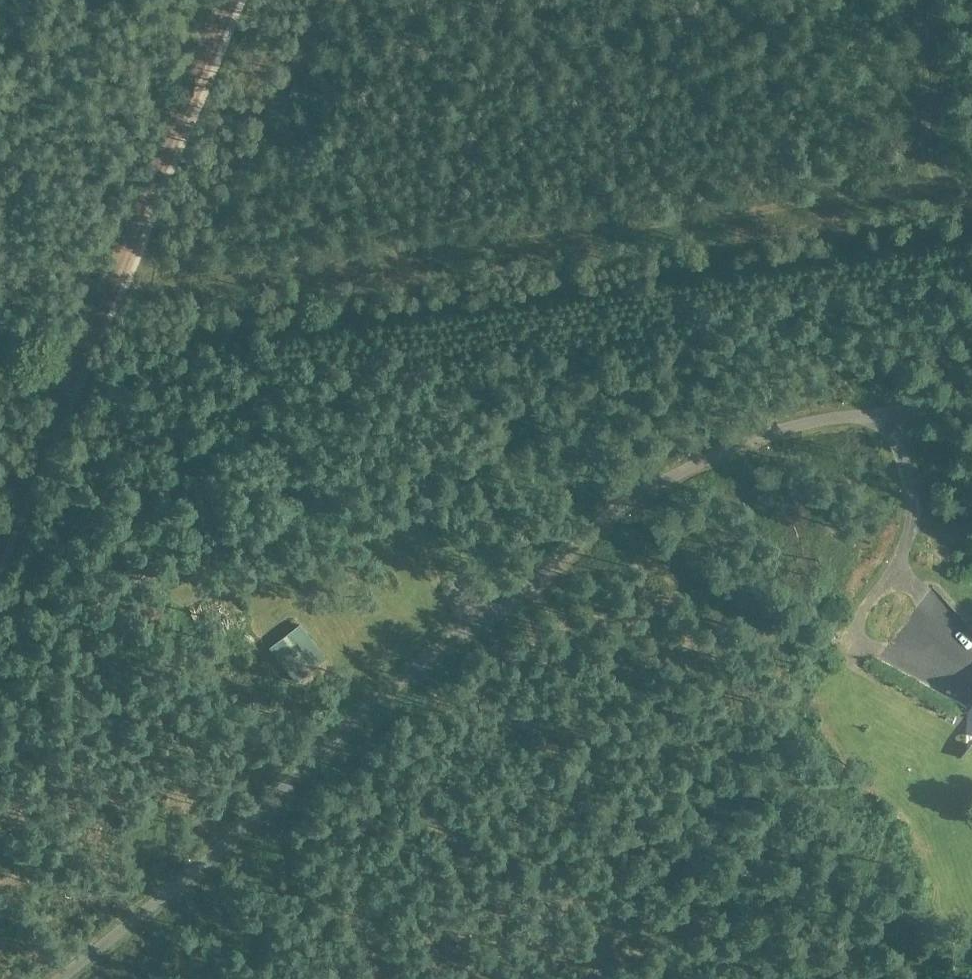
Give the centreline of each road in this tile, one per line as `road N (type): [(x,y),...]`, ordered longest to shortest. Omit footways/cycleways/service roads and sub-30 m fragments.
road 1 (track): [(118,264),(165,279),(206,279),(971,182)]
road 2 (track): [(0,539),(229,0)]
road 3 (track): [(925,0),(927,188)]

